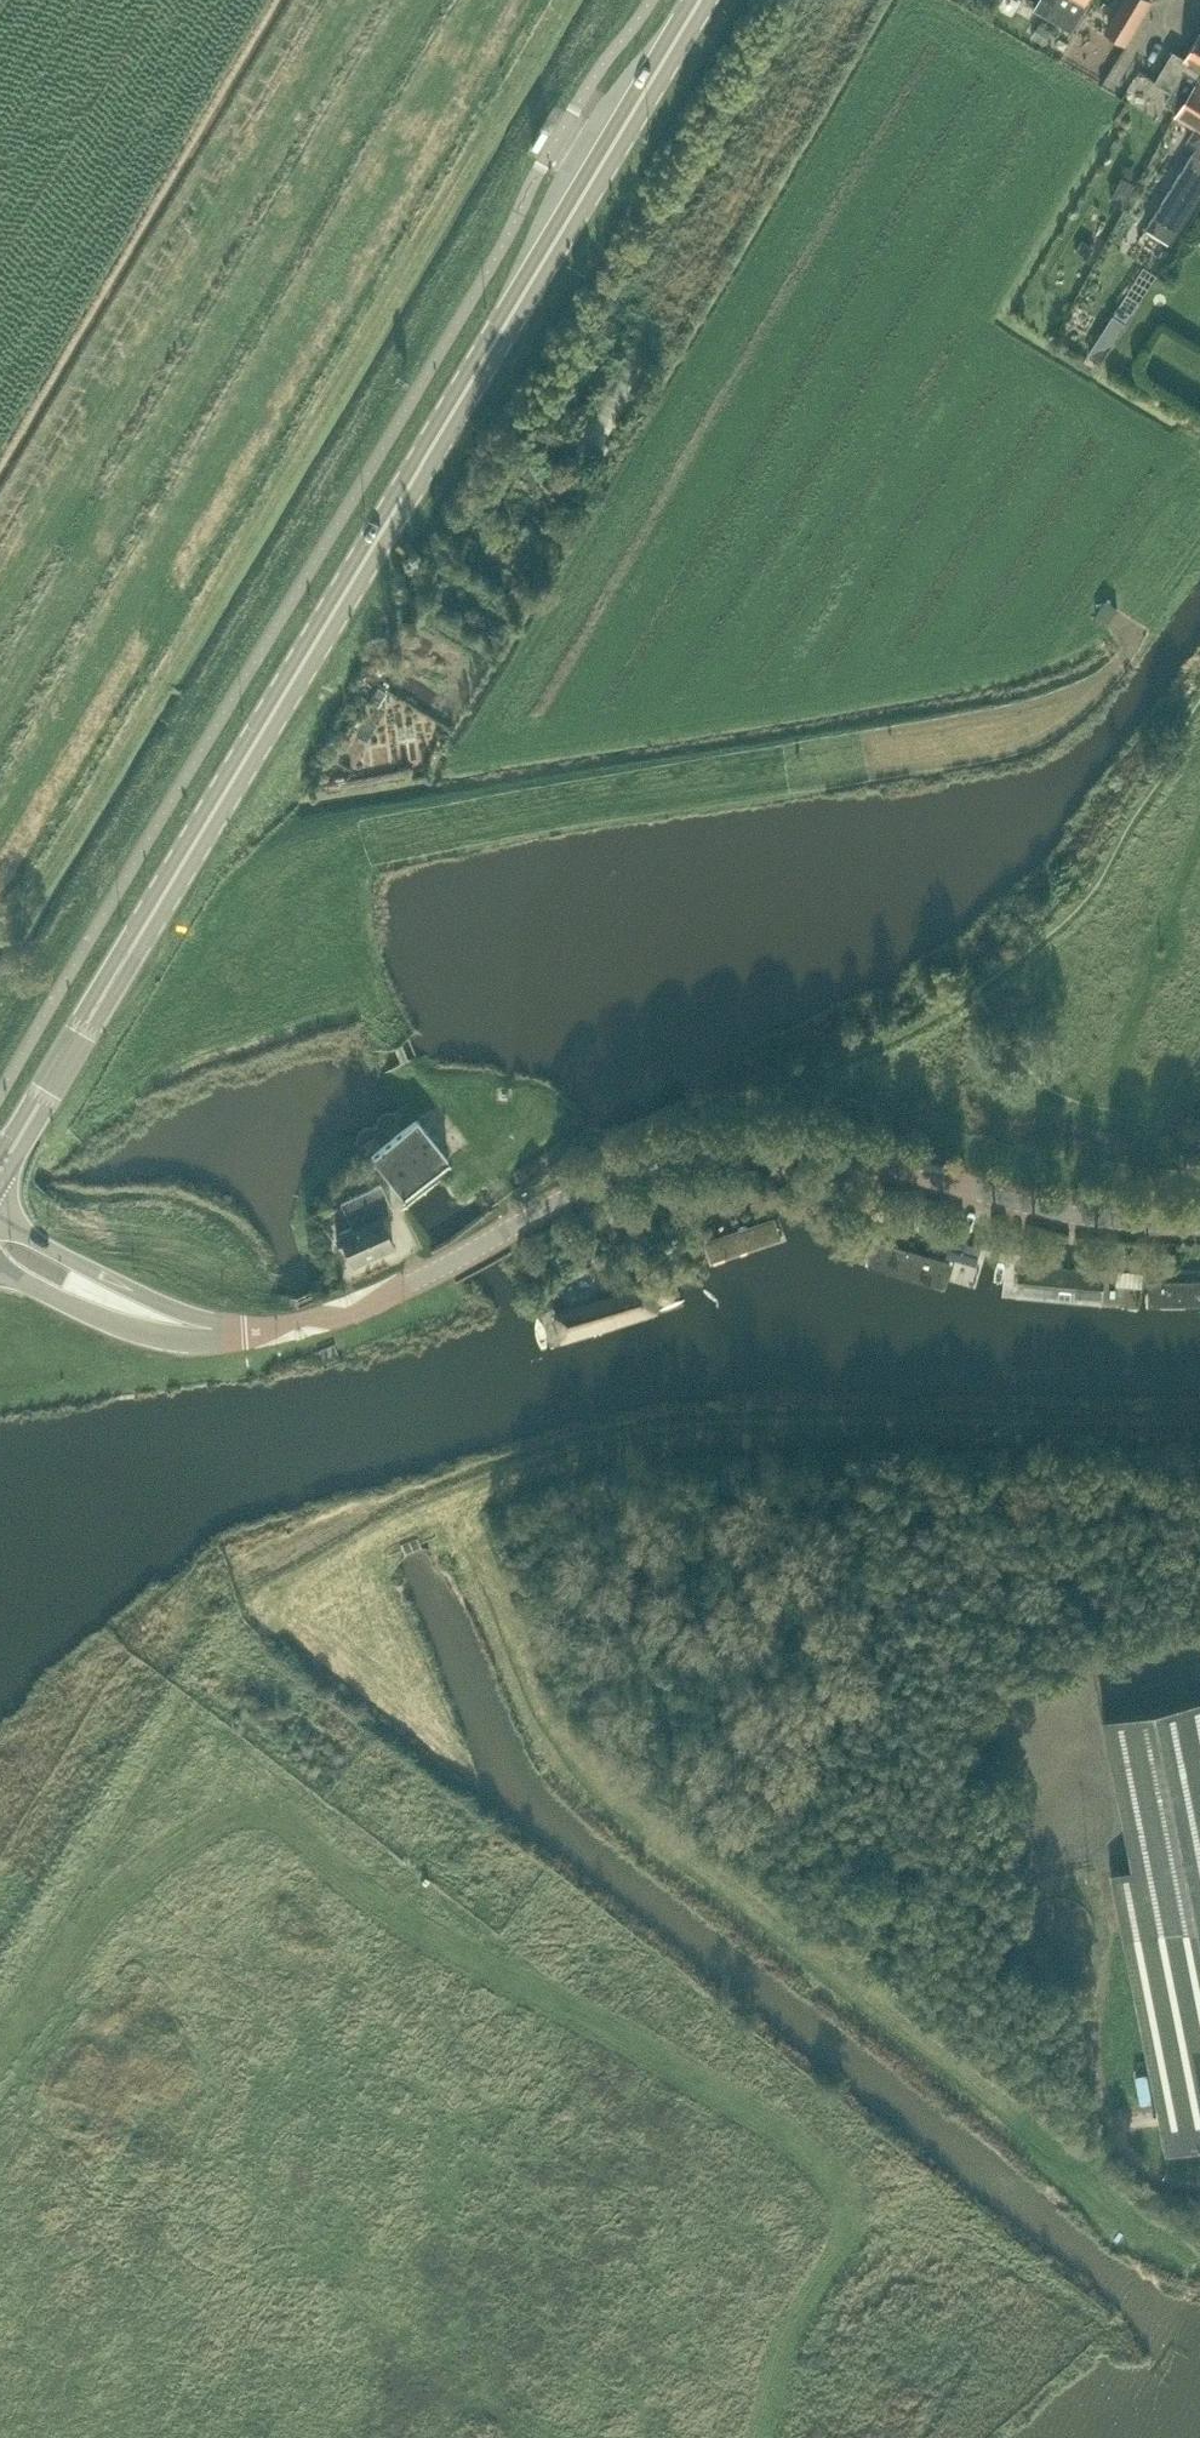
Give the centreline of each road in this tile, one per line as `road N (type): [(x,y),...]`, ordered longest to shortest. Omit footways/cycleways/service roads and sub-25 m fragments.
road 1 (primary): [(0,1170),(703,0)]
road 2 (tertiary): [(442,1267),(632,1169),(727,1148),(797,1148),(1058,1211),(1199,1223)]
road 3 (track): [(184,1722),(75,1877),(0,2014)]
road 4 (tertiary): [(248,1330),(108,1282),(52,1248),(0,1198)]
road 5 (tertiary): [(0,1267),(142,1331),(209,1337),(248,1330)]
road 6 (tertiary): [(442,1267),(328,1317),(248,1330)]

